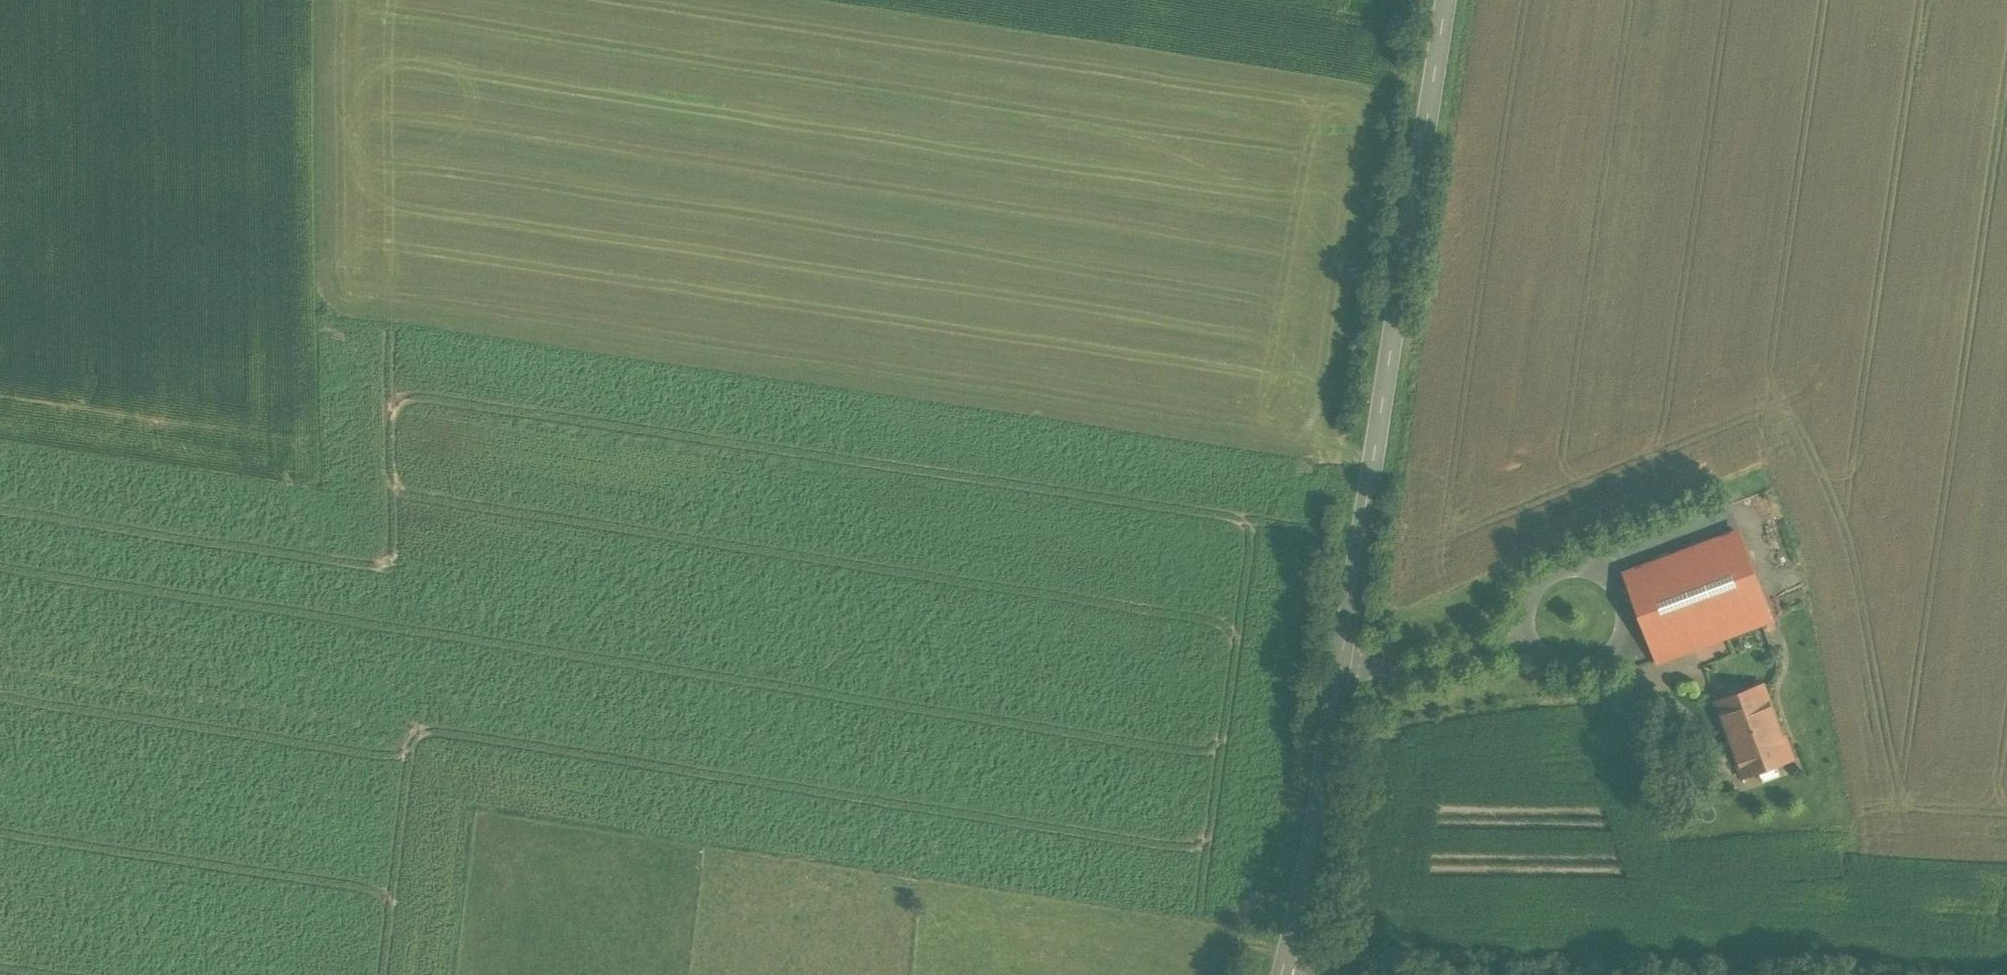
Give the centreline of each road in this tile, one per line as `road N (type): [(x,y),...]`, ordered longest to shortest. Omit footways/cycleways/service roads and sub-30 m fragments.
road 1 (tertiary): [(1282,974),(1307,874),(1446,0)]

